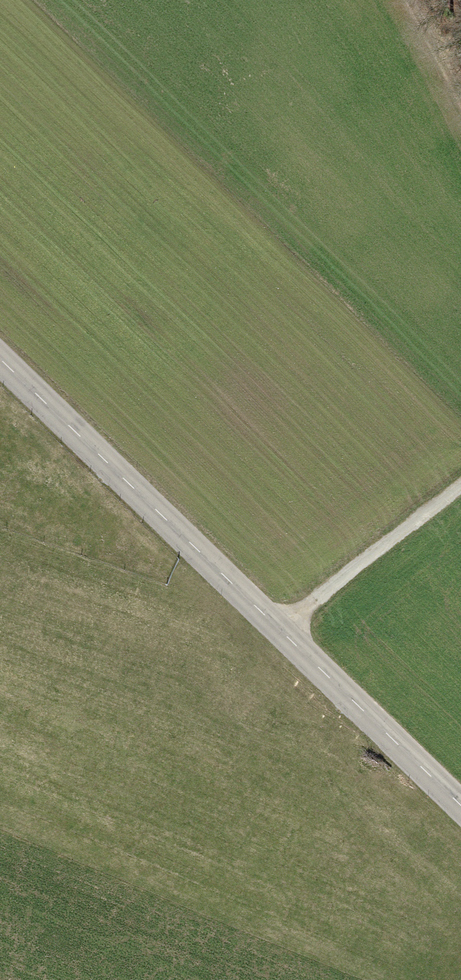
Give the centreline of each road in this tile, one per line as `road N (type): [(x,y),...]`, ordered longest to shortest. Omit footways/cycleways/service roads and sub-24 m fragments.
road 1 (tertiary): [(0,357),(460,805)]
road 2 (track): [(283,631),(460,487)]
road 3 (track): [(460,114),(401,0)]

